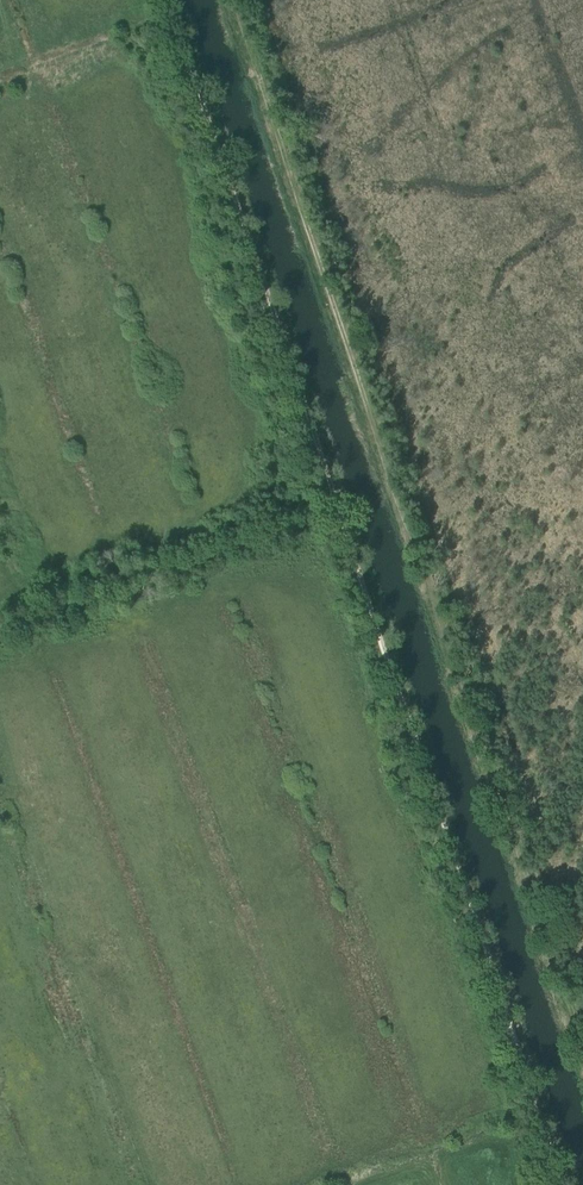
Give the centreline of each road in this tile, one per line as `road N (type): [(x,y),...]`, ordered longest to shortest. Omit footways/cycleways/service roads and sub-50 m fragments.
road 1 (track): [(233,0),(582,1051)]
road 2 (track): [(563,1184),(341,515)]
road 3 (track): [(341,515),(166,0)]
road 4 (track): [(341,515),(0,639)]

